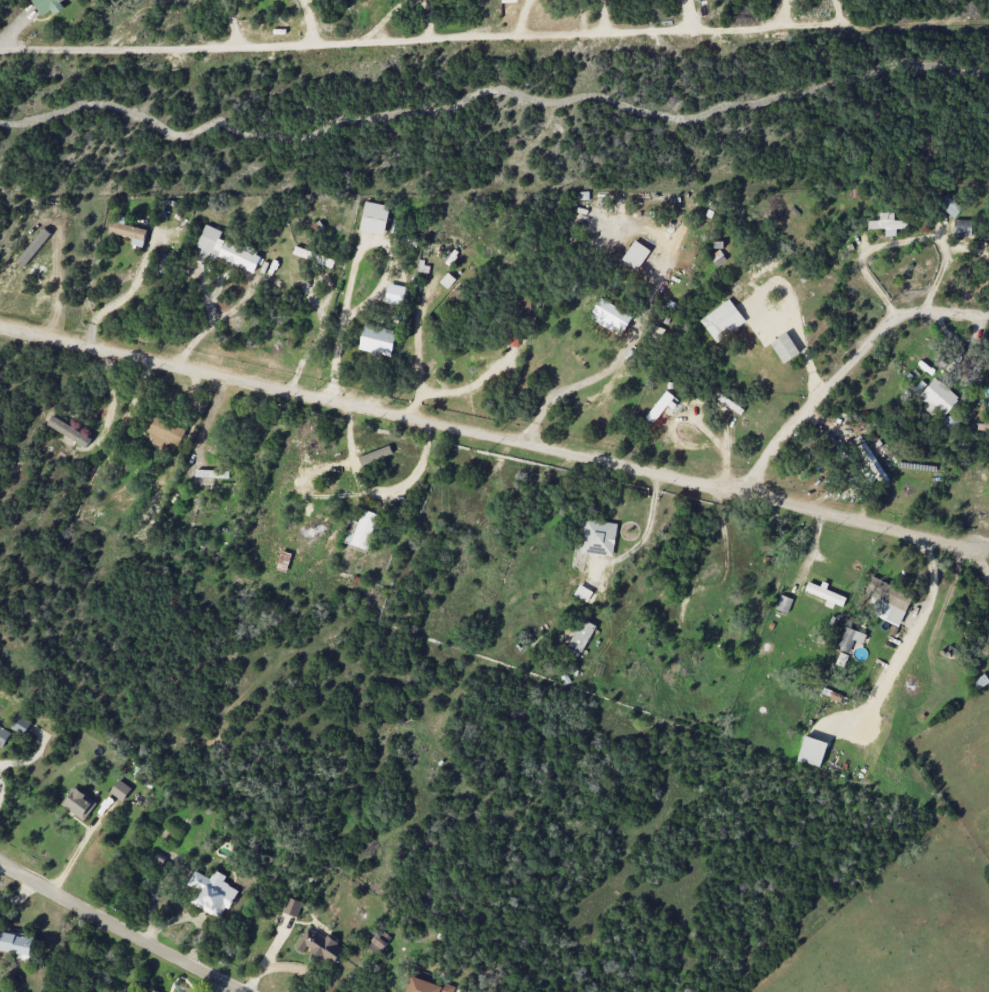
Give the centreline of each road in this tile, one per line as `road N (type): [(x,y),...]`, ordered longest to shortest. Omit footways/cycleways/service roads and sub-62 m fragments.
road 1 (residential): [(0,327),(742,494),(988,558)]
road 2 (residential): [(0,52),(694,28)]
road 3 (residential): [(742,494),(897,321),(988,316)]
road 4 (residential): [(0,862),(243,991)]

